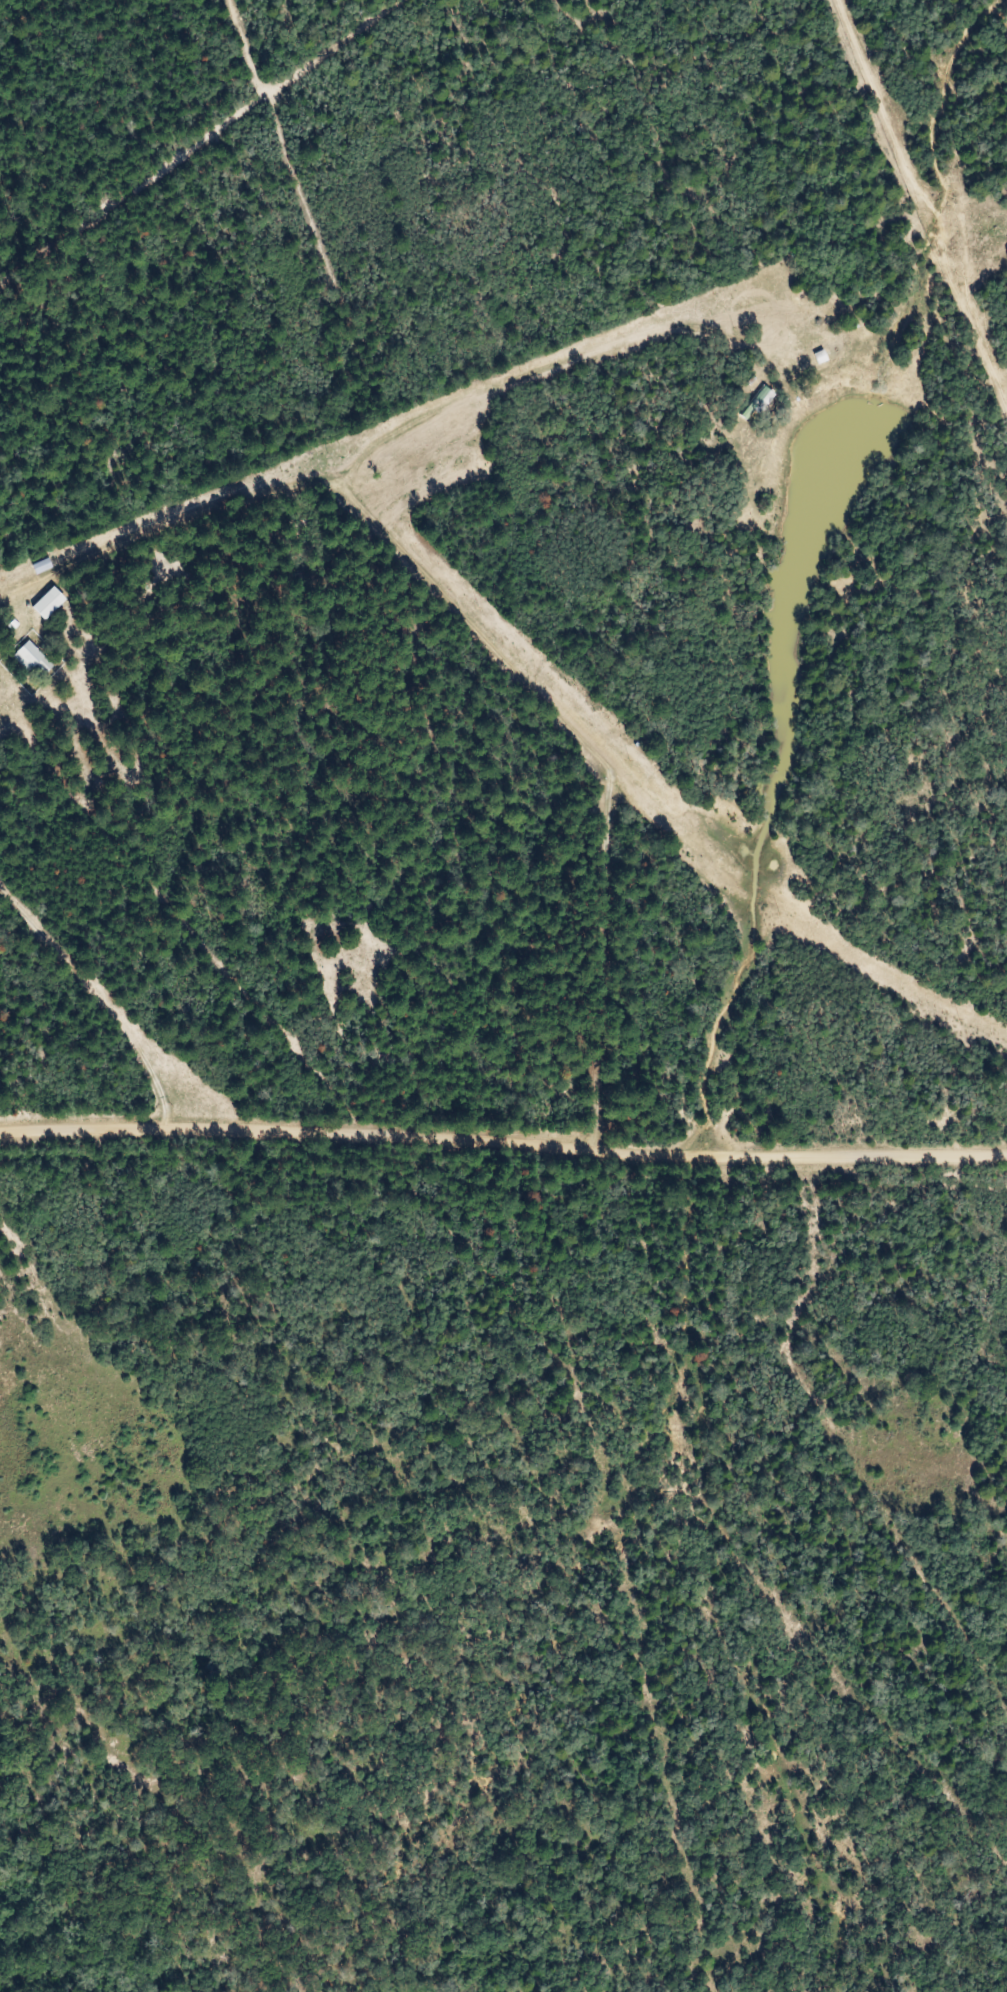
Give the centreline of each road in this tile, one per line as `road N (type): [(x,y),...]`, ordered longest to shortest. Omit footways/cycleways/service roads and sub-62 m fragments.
road 1 (residential): [(258,1127),(0,1130)]

